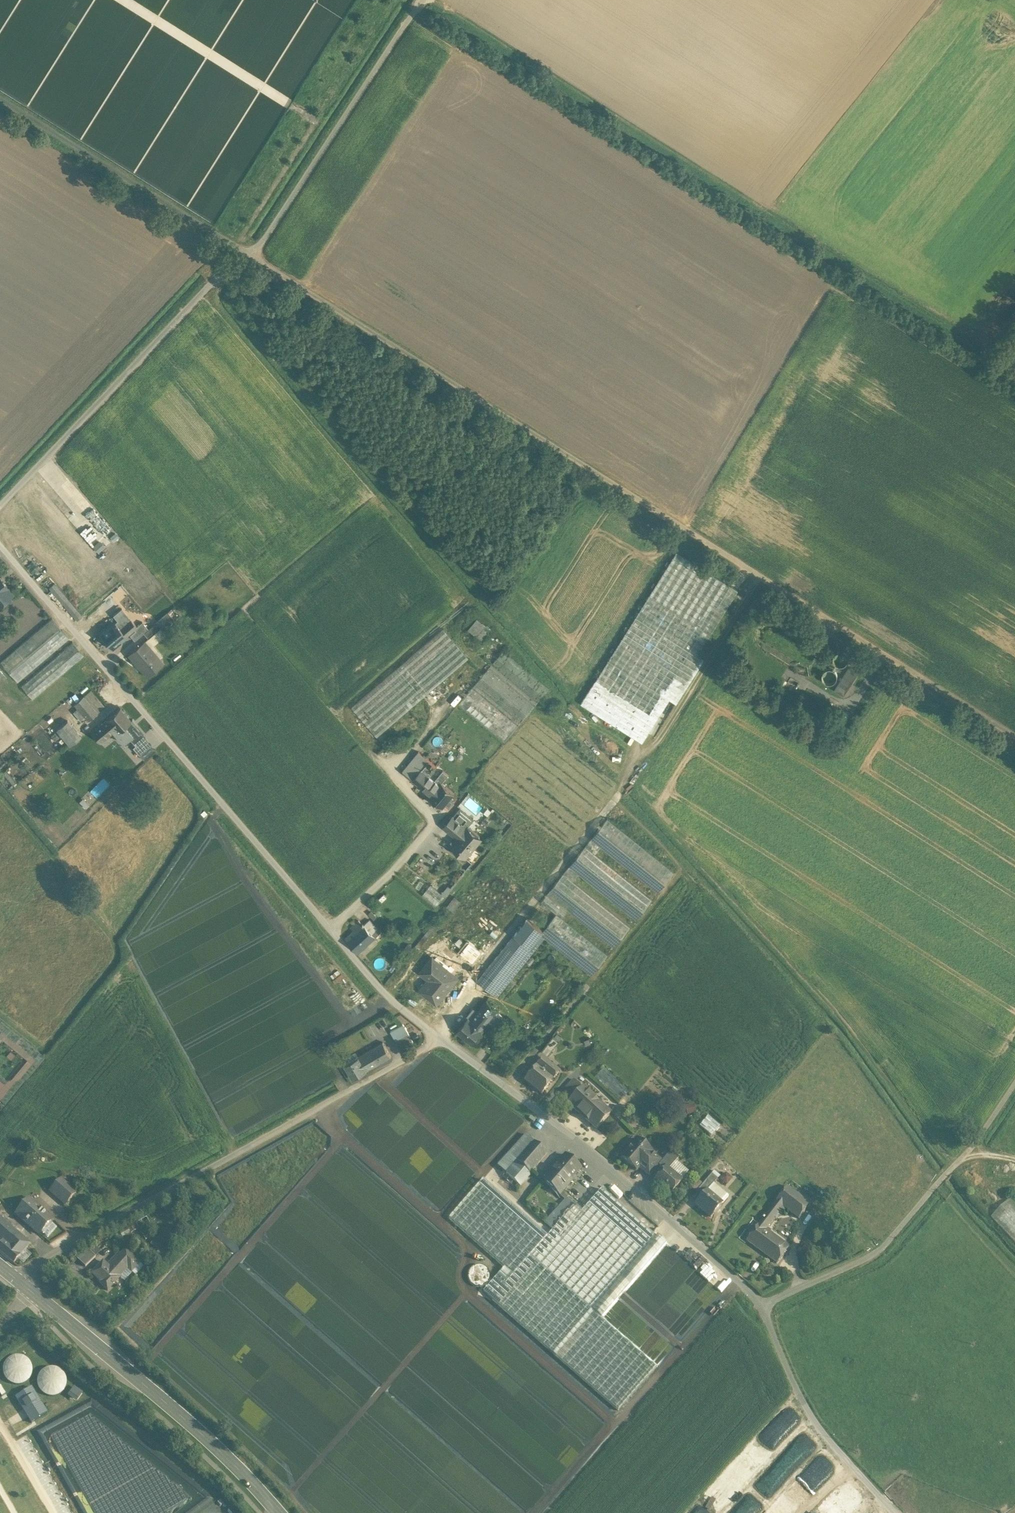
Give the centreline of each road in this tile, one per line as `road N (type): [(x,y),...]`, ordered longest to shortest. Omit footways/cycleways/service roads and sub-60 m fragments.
road 1 (unclassified): [(250,253),(1014,735)]
road 2 (track): [(434,0),(1014,368)]
road 3 (unclassified): [(433,1039),(394,1015),(0,543)]
road 4 (unclassified): [(17,1278),(424,1052),(433,1039)]
road 5 (unclassified): [(763,1302),(433,1039)]
road 6 (unclassified): [(250,253),(208,287),(0,508)]
road 7 (unclassified): [(763,1302),(886,1243),(1014,1087)]
road 8 (secondary): [(278,1512),(197,1429),(33,1290)]
road 9 (unclassified): [(420,0),(250,253)]
road 10 (unclassified): [(0,96),(250,253)]
road 11 (unclassified): [(902,1512),(831,1441),(763,1302)]

